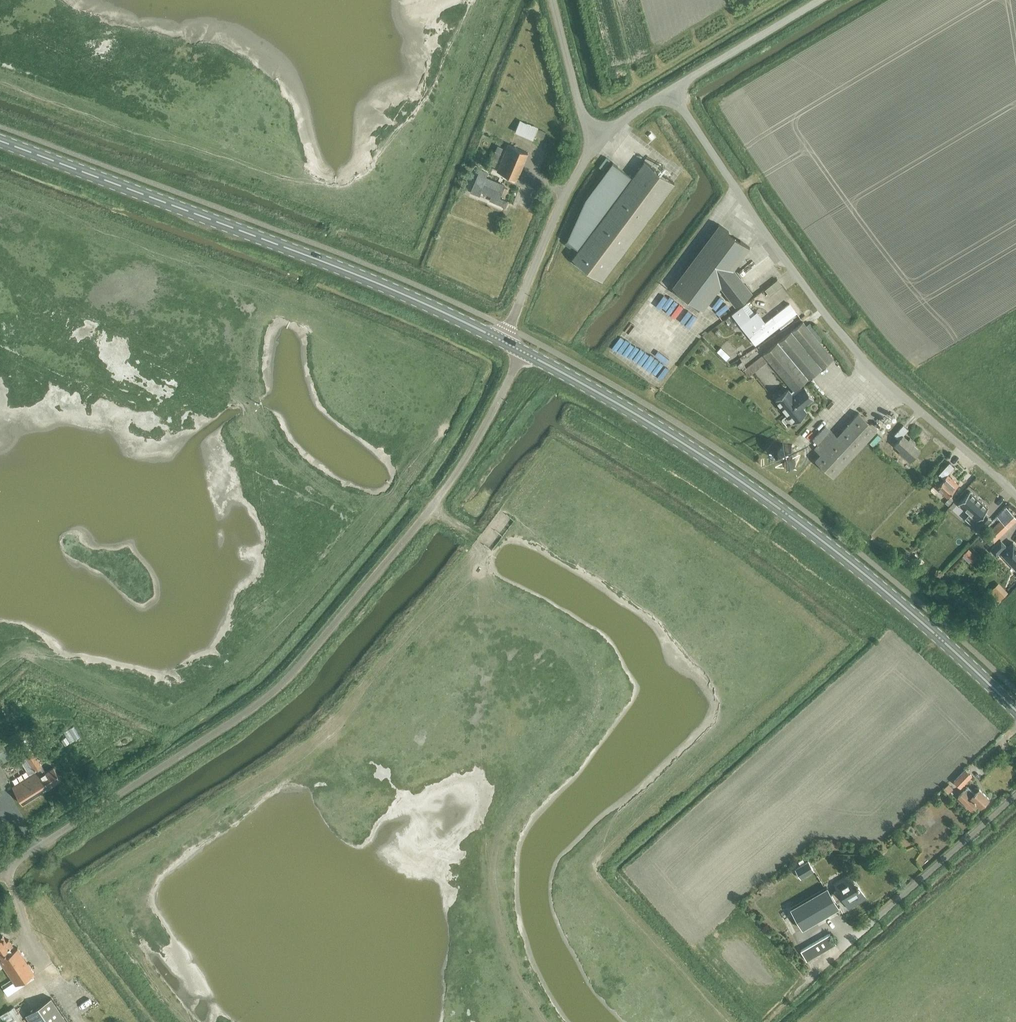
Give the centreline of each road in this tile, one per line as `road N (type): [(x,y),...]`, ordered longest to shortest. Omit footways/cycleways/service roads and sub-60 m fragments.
road 1 (unclassified): [(0,869),(274,694),(457,472),(522,351)]
road 2 (primary): [(1015,711),(853,566),(713,463),(522,351)]
road 3 (primary): [(502,340),(366,277),(0,141)]
road 4 (residential): [(670,90),(861,356),(1015,496)]
road 5 (unclassified): [(502,340),(598,137)]
road 6 (unclassified): [(670,90),(819,0)]
road 7 (unclassified): [(598,137),(582,112),(552,0)]

